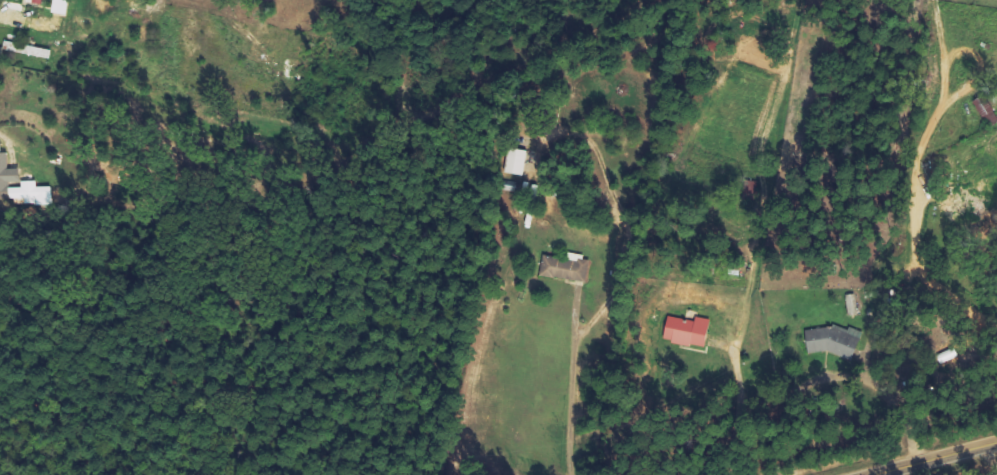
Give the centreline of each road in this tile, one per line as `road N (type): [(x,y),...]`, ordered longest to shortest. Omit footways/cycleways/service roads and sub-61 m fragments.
road 1 (secondary): [(876,474),(996,443)]

